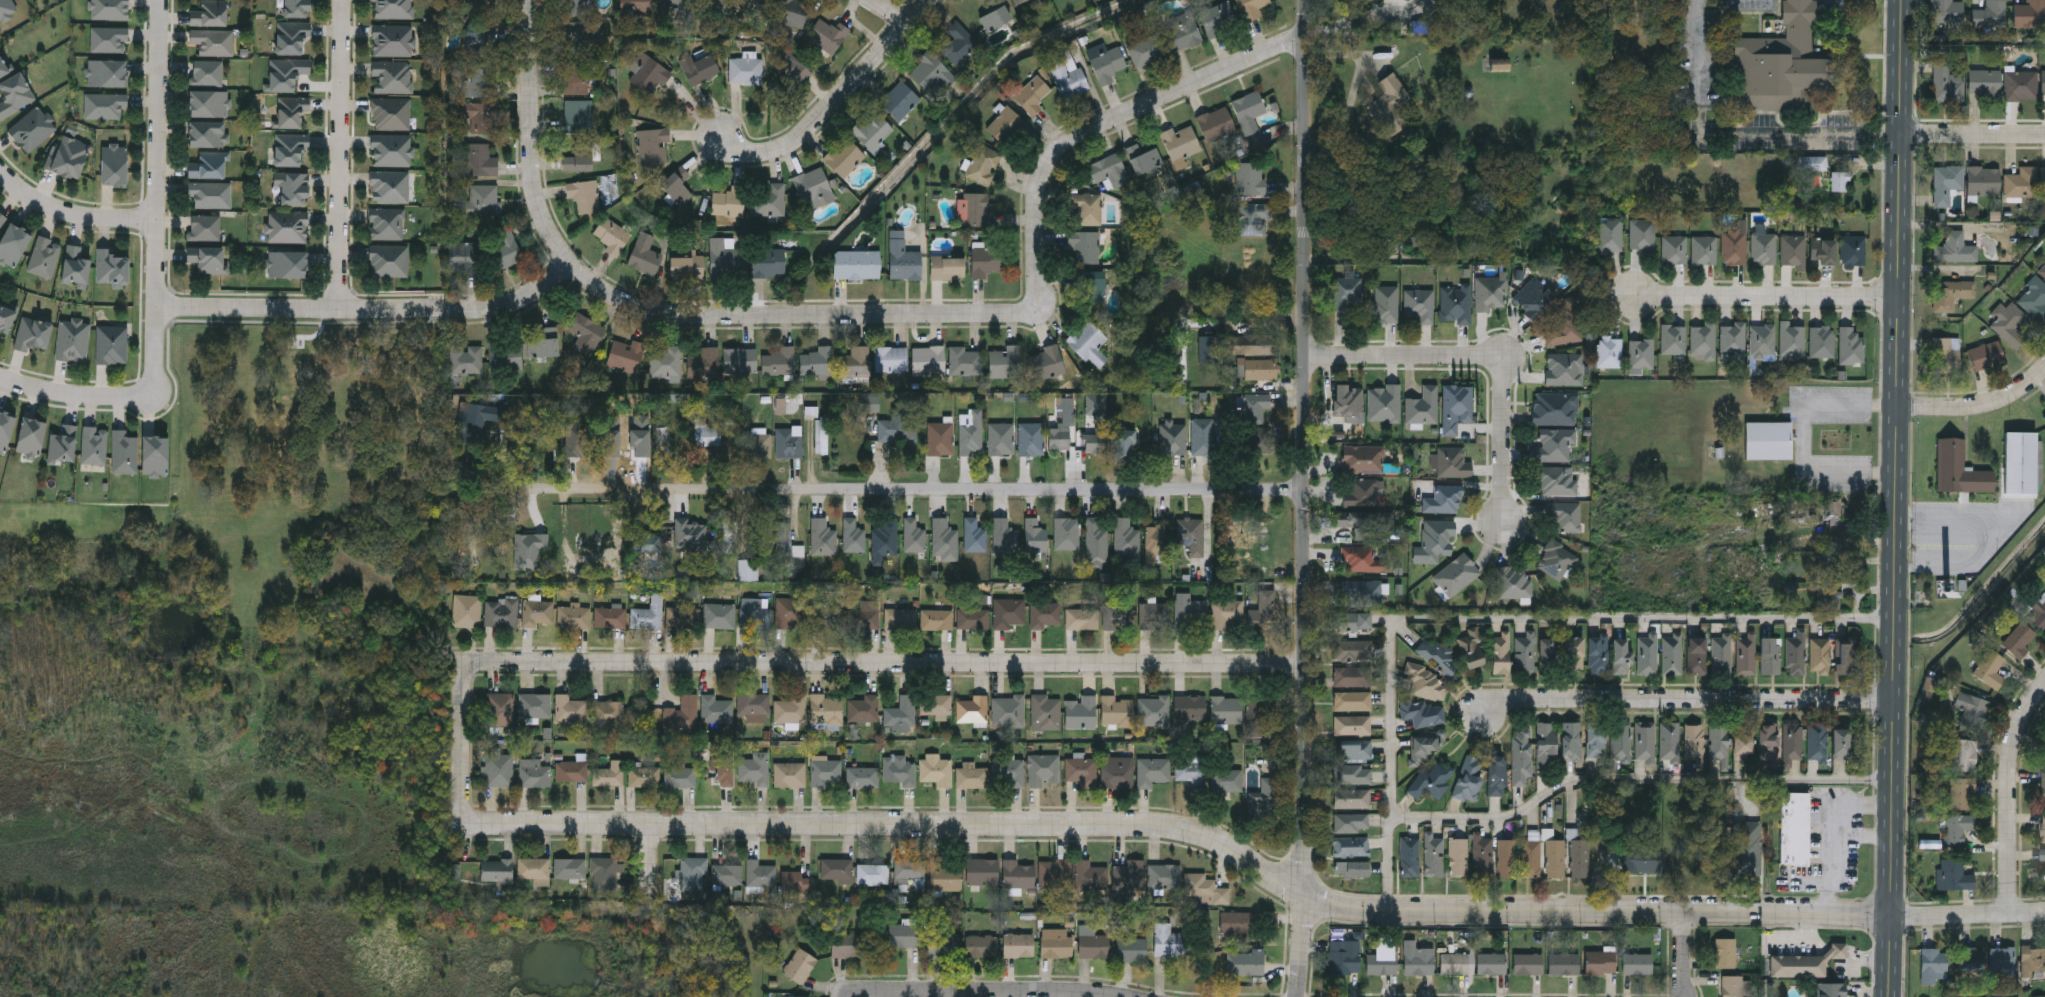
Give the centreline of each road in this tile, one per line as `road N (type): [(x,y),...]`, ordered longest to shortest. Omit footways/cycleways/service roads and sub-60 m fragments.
road 1 (residential): [(2044,913),(1365,911),(1304,896),(1210,838),(1151,824),(480,822),(467,808)]
road 2 (secondary): [(1906,0),(1891,996)]
road 3 (residential): [(1305,0),(1300,996)]
road 4 (residential): [(1305,33),(1093,129),(1053,158),(1037,200),(1039,289),(1027,312),(671,316),(631,304),(573,263)]
road 5 (residential): [(1305,663),(488,661)]
road 6 (residential): [(1305,492),(536,489)]
road 7 (residential): [(573,263),(508,307),(161,309)]
road 8 (residential): [(1489,717),(1518,701),(1897,701)]
road 9 (residential): [(161,0),(161,370),(141,401)]
road 10 (residential): [(1305,355),(1506,358),(1503,520)]
road 11 (residential): [(337,311),(344,0)]
road 12 (residential): [(1128,996),(964,990),(849,990),(842,996)]
road 13 (residential): [(1626,294),(1902,294)]
road 14 (residential): [(532,0),(541,215),(573,263)]
road 15 (residential): [(929,0),(802,137),(766,153),(725,139)]
road 16 (residential): [(2044,688),(2013,750),(2011,914)]
road 17 (residential): [(161,219),(72,212),(14,187),(0,168)]
road 18 (residential): [(2044,363),(1992,405),(1901,407)]
road 19 (residential): [(488,661),(472,669),(467,683),(467,808)]
road 20 (residential): [(141,401),(0,376)]
road 21 (residential): [(2044,135),(1904,134)]

